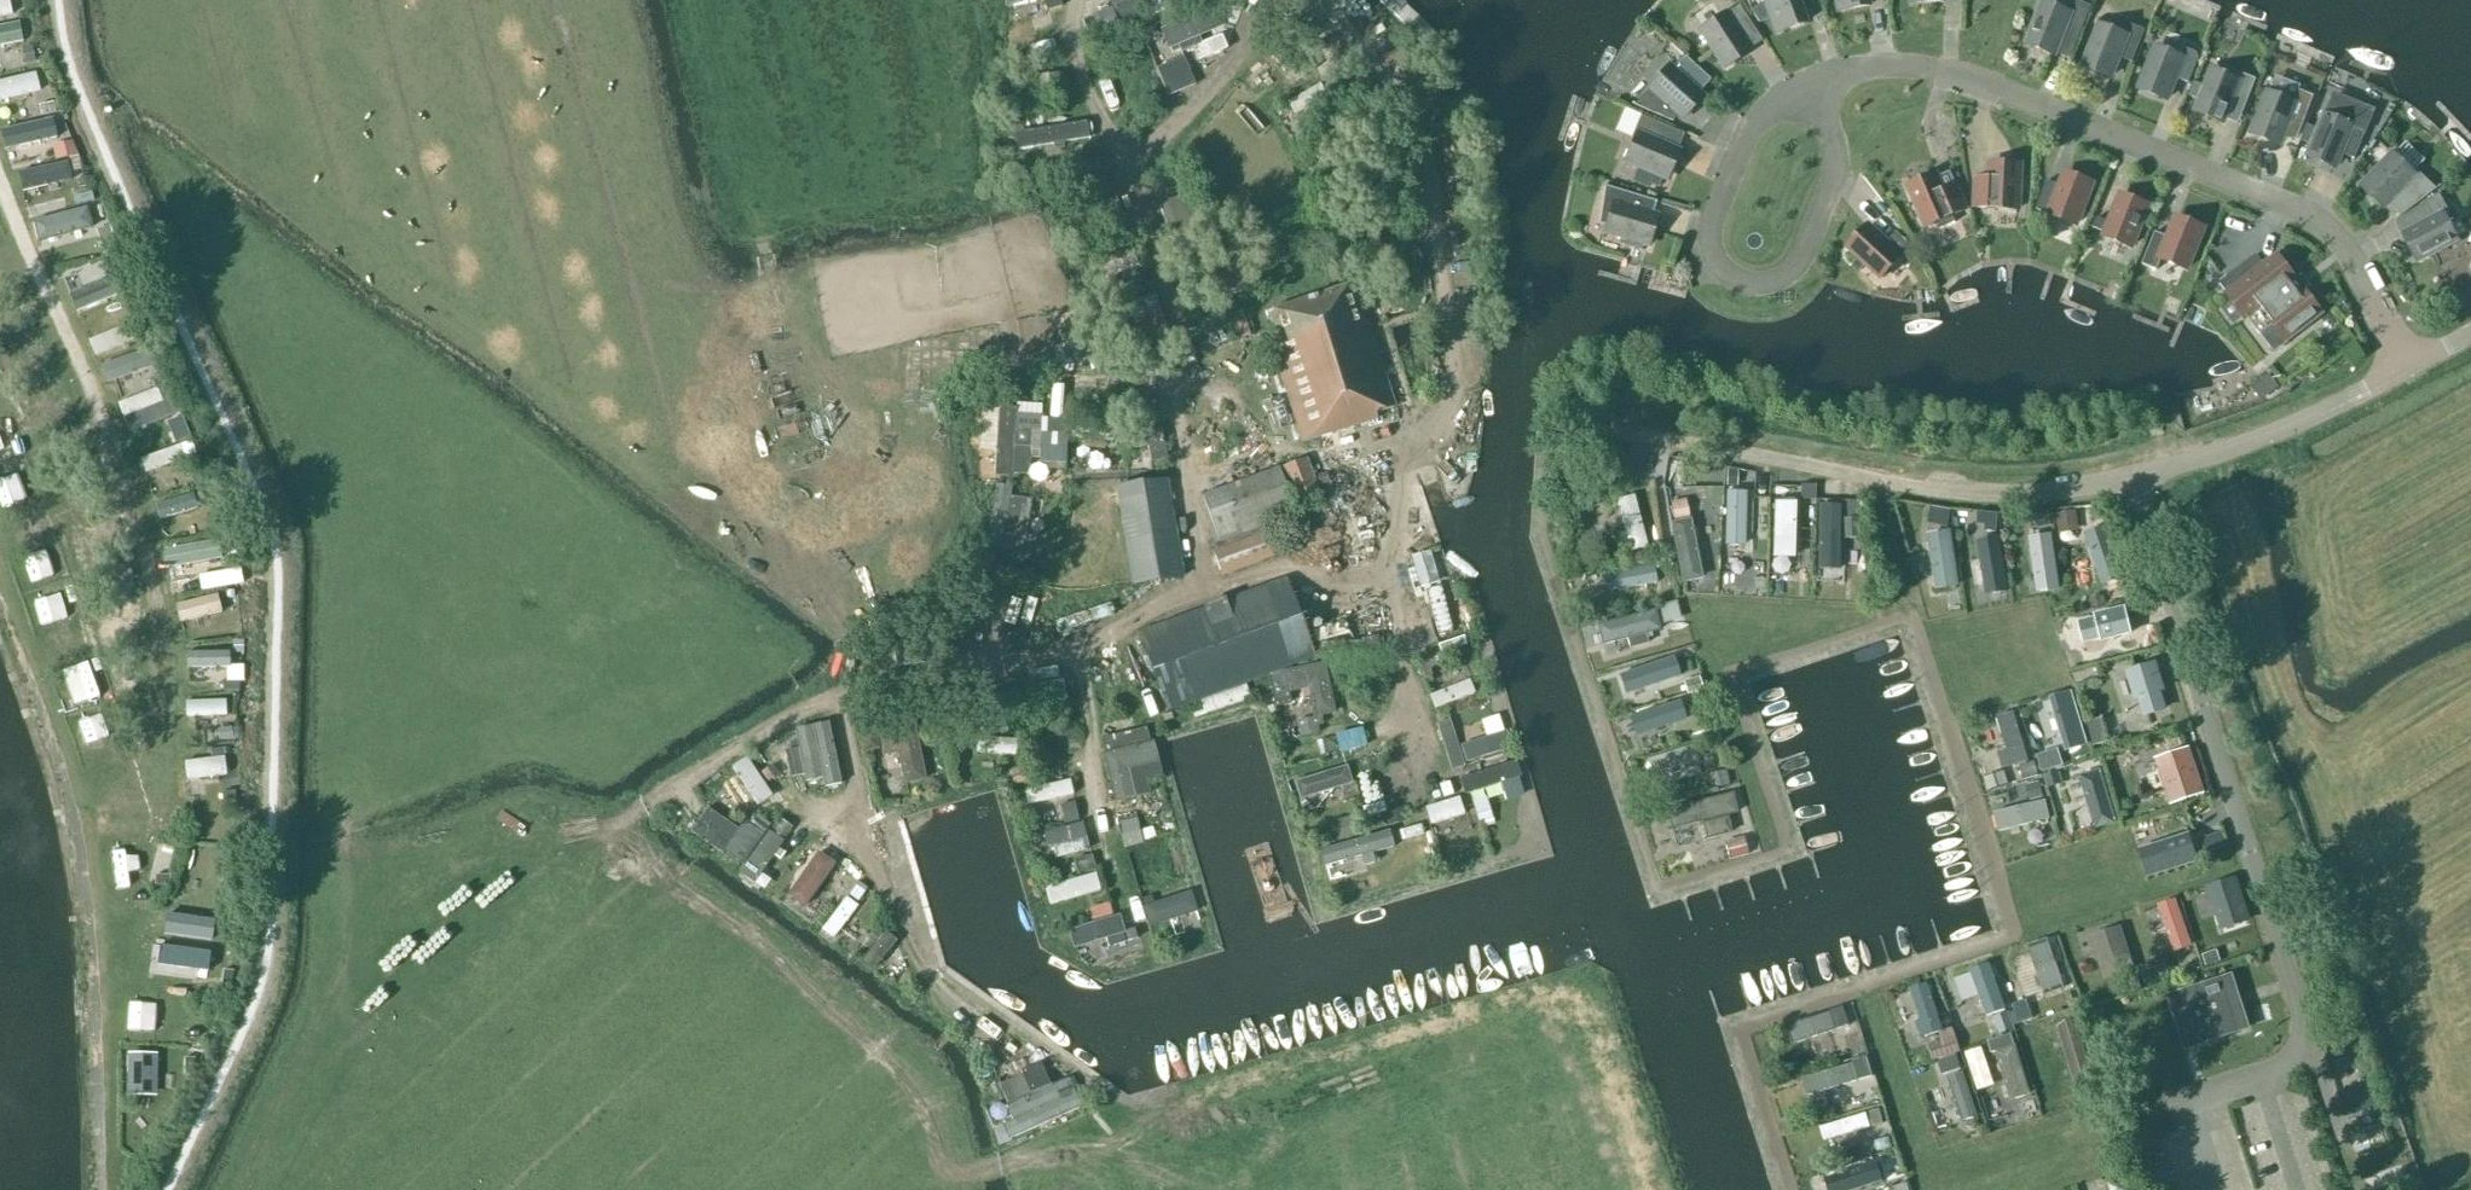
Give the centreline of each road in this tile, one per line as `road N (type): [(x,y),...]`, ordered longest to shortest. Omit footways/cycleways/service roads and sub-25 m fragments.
road 1 (residential): [(2407,368),(2342,242),(2300,211),(1932,70),(1862,68),(1810,86)]
road 2 (unclassified): [(1559,417),(1956,491),(2135,482)]
road 3 (residential): [(1414,443),(1452,398),(1454,373),(1427,161),(1410,116),(1322,0)]
road 4 (residential): [(1810,86),(1758,121),(1739,152),(1710,239),(1729,276),(1772,282),(1799,262),(1836,167),(1823,117)]
road 5 (track): [(113,439),(144,535),(162,655),(151,800)]
road 6 (unclassified): [(2135,482),(2263,439),(2407,368)]

